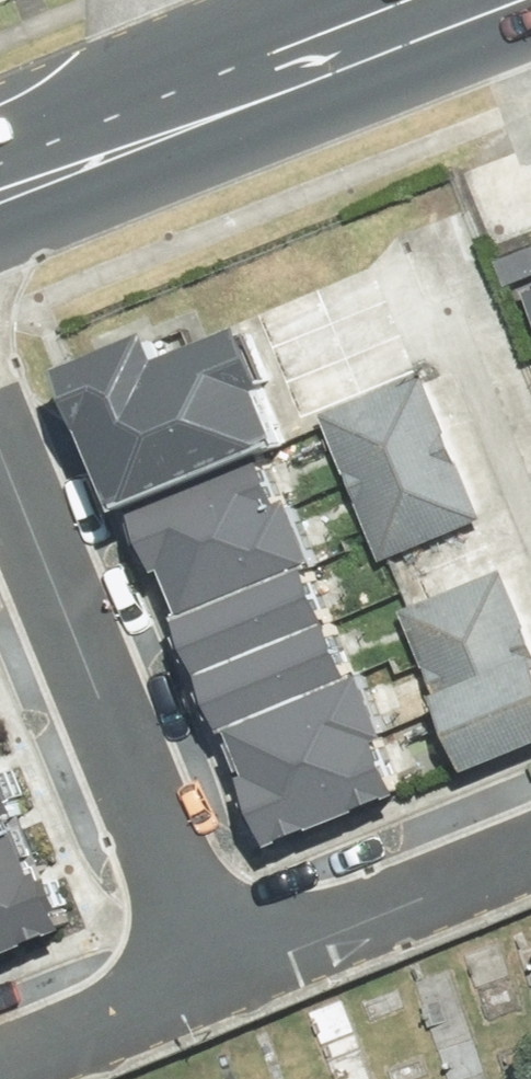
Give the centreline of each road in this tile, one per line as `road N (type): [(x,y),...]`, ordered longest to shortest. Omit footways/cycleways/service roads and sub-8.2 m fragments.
road 1 (residential): [(0,463),(202,977)]
road 2 (secondary): [(476,0),(0,190)]
road 3 (residential): [(530,847),(421,898),(202,977)]
road 4 (residential): [(530,441),(431,216)]
road 5 (residential): [(202,977),(0,1064)]

